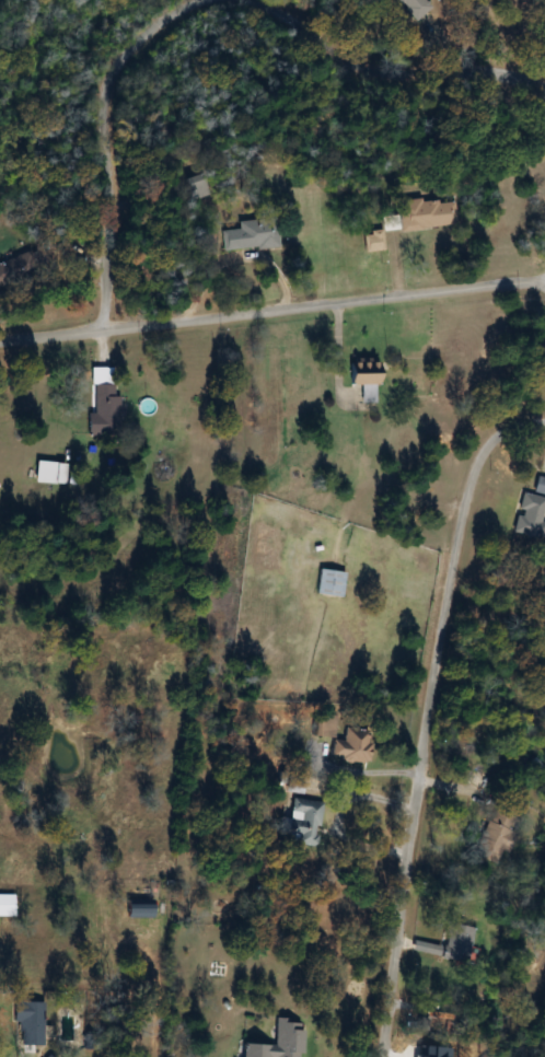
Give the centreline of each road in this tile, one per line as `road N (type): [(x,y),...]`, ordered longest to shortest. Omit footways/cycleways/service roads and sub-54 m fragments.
road 1 (residential): [(380,1056),(419,760),(467,489),(480,454),(508,433),(544,430)]
road 2 (residential): [(544,283),(0,343)]
road 3 (residential): [(105,332),(117,188),(114,101),(131,51),(183,11),(216,0)]
road 4 (residential): [(251,0),(295,20),(356,63),(520,76),(544,91)]

